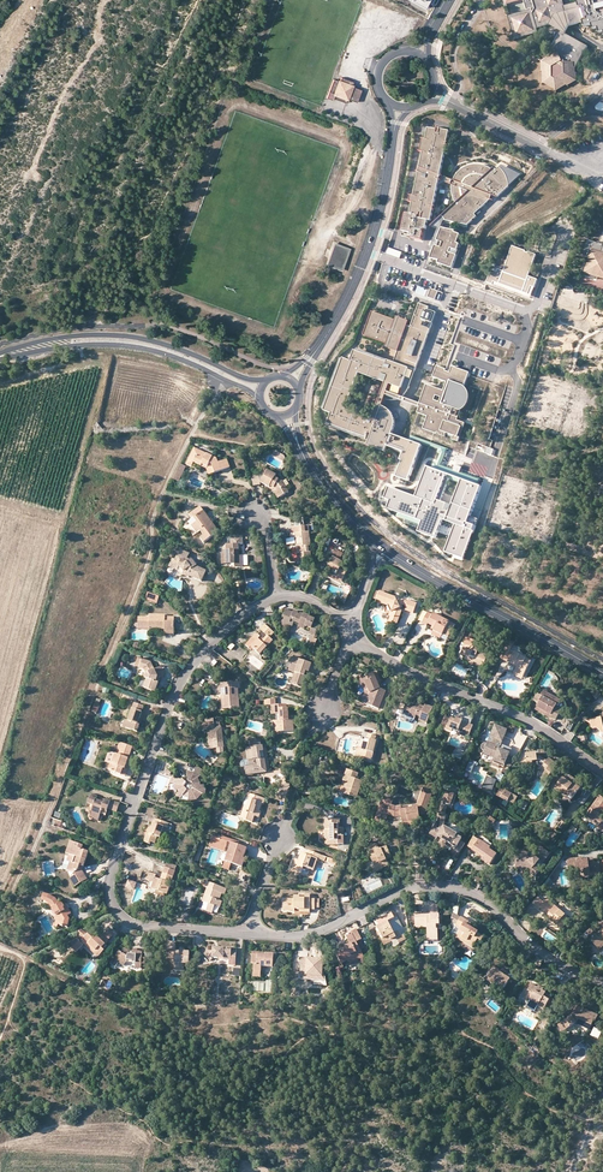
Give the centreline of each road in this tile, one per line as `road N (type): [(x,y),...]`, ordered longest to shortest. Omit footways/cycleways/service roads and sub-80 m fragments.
road 1 (track): [(0,919),(145,571),(165,489),(204,415),(233,384)]
road 2 (residential): [(276,597),(225,630),(184,678),(110,890),(118,915),(131,925),(249,934)]
road 3 (track): [(0,762),(109,355),(81,354),(78,346)]
road 4 (residential): [(249,934),(322,932),(406,889),(448,886),(489,903),(566,970),(602,983)]
road 5 (residential): [(602,772),(536,725),(406,670),(363,644),(352,624)]
road 6 (secondary): [(271,377),(243,378),(122,336),(53,338),(0,355)]
road 7 (secondary): [(0,359),(78,346),(136,347),(196,366),(259,401)]
road 8 (tertiary): [(310,359),(367,252),(394,132)]
road 9 (secondary): [(403,561),(602,673)]
road 10 (unclassified): [(459,107),(571,162)]

